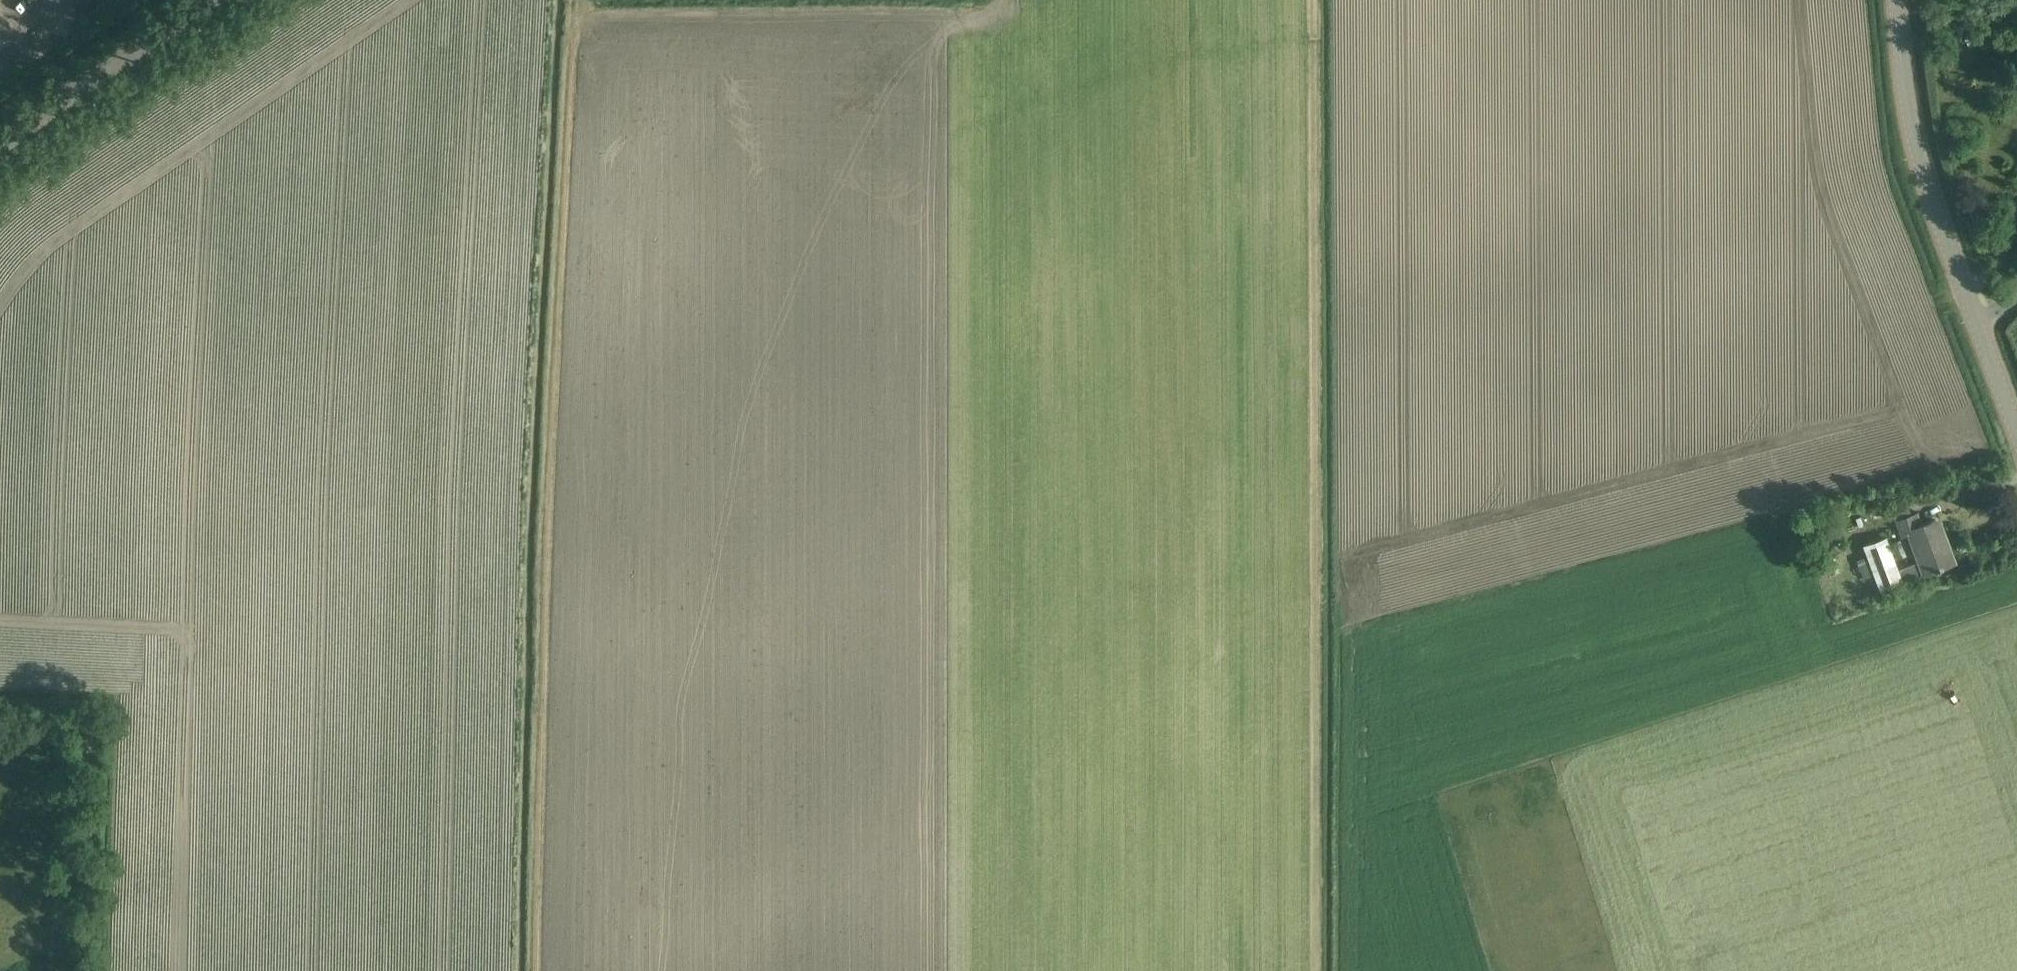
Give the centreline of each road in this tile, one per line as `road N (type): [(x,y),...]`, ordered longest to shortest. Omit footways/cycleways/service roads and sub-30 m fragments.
road 1 (tertiary): [(2016,431),(1918,148),(1897,0)]
road 2 (unclassified): [(0,146),(212,0)]

